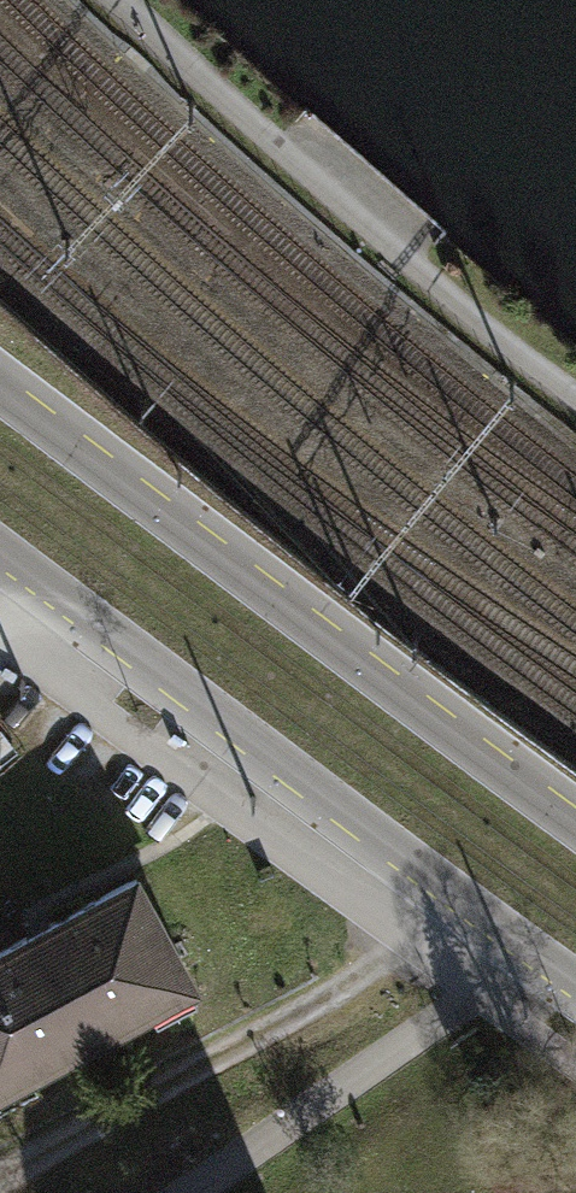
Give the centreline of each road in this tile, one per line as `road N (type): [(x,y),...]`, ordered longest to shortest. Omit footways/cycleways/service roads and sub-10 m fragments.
road 1 (secondary): [(575,822),(0,380)]
road 2 (secondary): [(0,555),(575,988)]
road 3 (track): [(121,0),(392,249),(575,393)]

